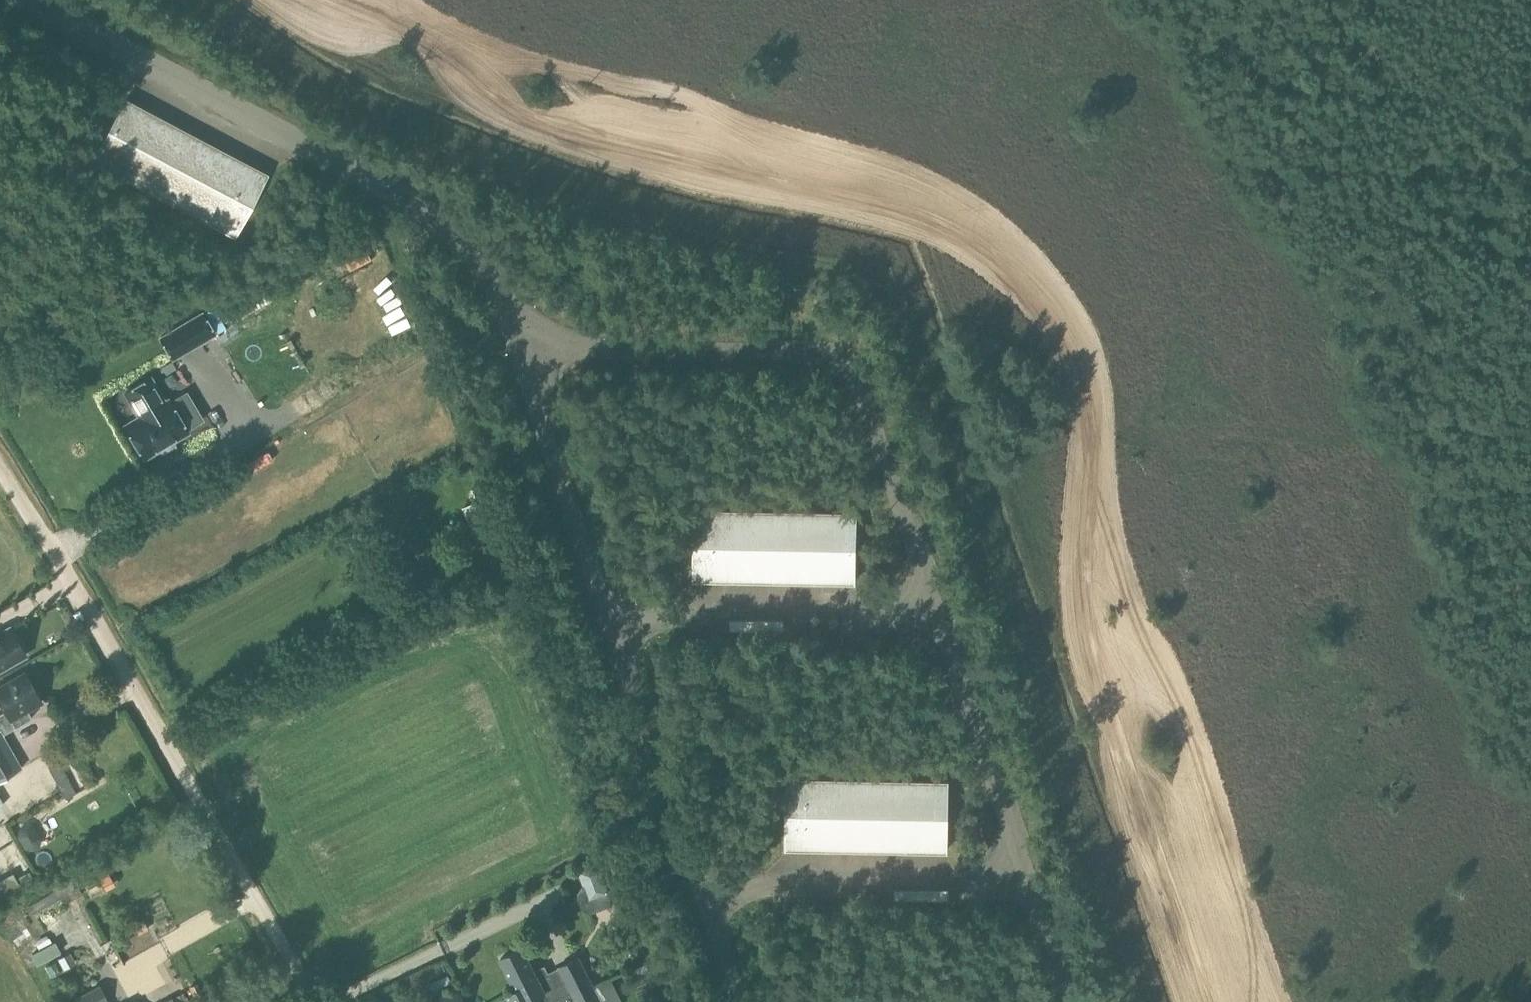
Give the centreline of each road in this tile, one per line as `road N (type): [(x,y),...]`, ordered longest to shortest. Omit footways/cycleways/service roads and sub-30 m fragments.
road 1 (track): [(1197,1001),(1139,834),(1092,651),(1088,460),(1073,372),(1031,301),(986,261),(890,211),(563,134),(493,100),(361,0)]
road 2 (track): [(312,1001),(0,464)]

